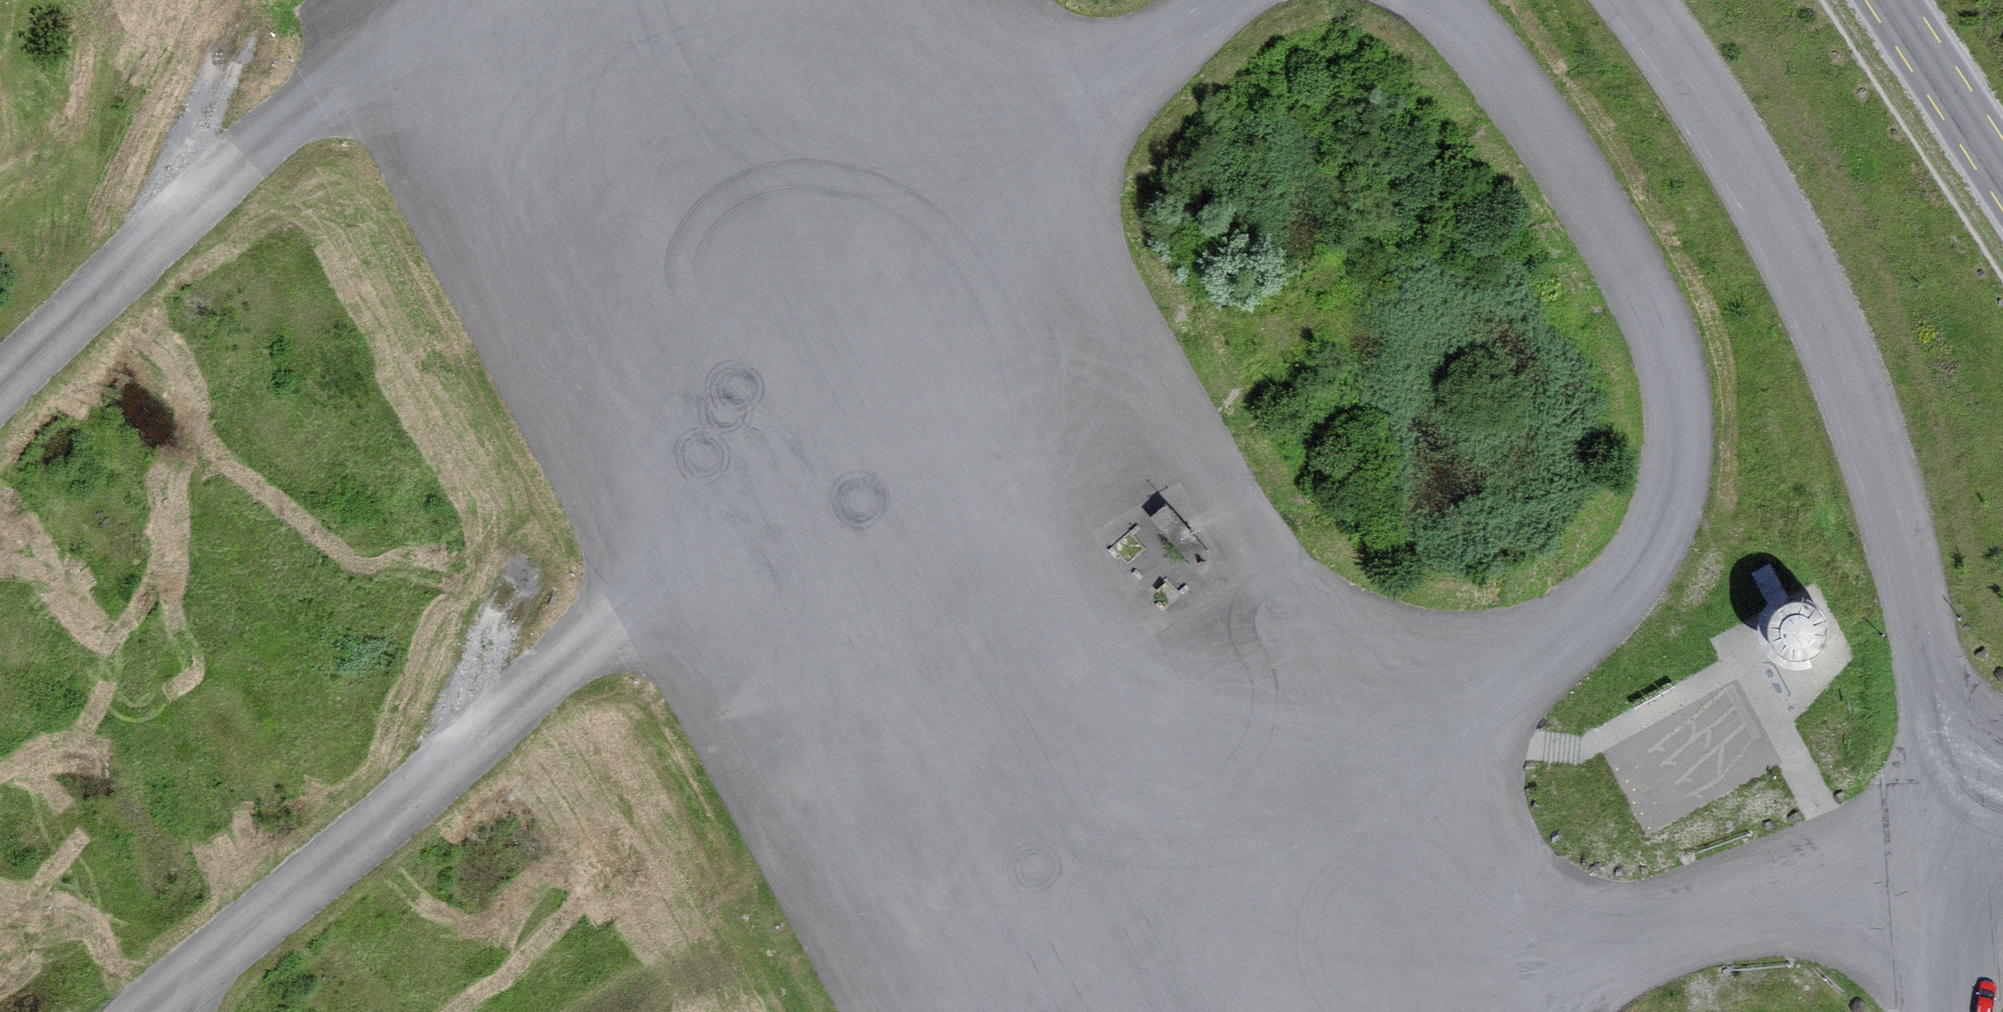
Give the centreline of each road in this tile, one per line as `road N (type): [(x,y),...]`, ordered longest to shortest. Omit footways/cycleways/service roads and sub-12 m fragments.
road 1 (track): [(1218,0),(972,233),(820,405),(619,613),(147,1011)]
road 2 (track): [(1419,0),(1513,84),(1665,348),(1669,493),(1631,582),(1404,744),(1134,912)]
road 3 (track): [(600,0),(820,405),(1195,1011)]
road 4 (unclassified): [(1625,0),(1793,261),(1860,411),(1917,618),(1948,821)]
road 5 (track): [(1280,1011),(1550,988),(1948,821)]
road 6 (track): [(0,387),(175,215),(305,105),(467,0)]
road 7 (track): [(175,215),(196,112),(244,19)]
road 8 (tertiary): [(2002,174),(1889,0)]
road 9 (track): [(467,742),(492,637),(524,558)]
road 10 (unclassified): [(1948,821),(1954,1011)]

